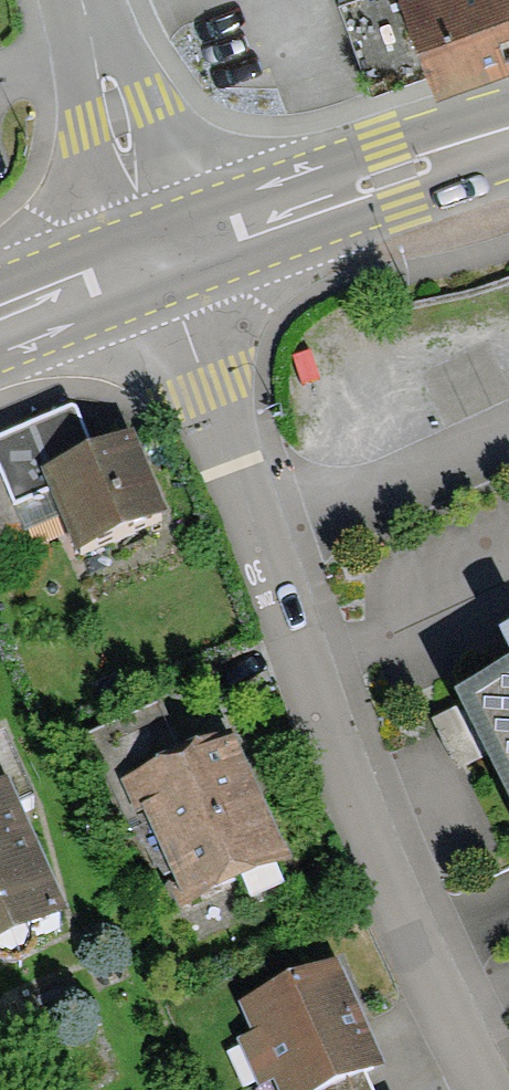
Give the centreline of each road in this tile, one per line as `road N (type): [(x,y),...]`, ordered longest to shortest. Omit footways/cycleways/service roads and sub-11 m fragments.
road 1 (residential): [(151,259),(381,877),(486,1089)]
road 2 (secondary): [(151,259),(508,135)]
road 3 (residential): [(151,259),(66,0)]
road 4 (secondary): [(0,315),(151,259)]

